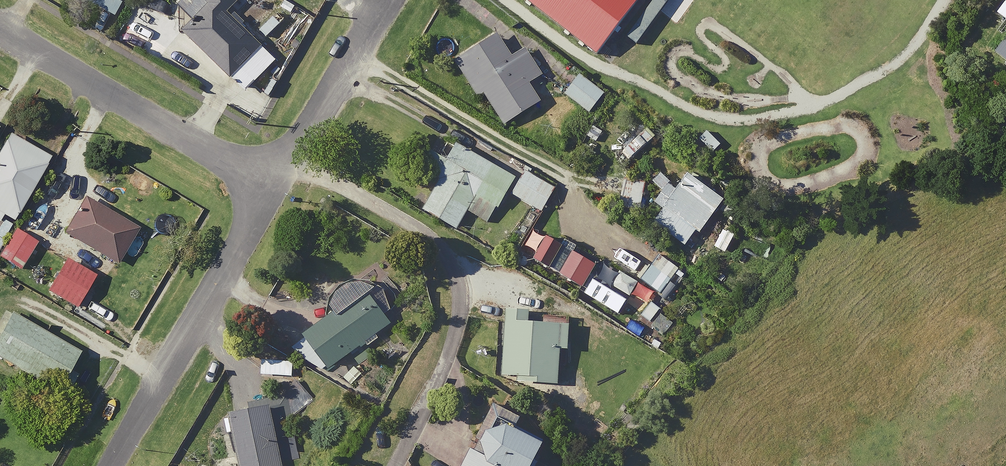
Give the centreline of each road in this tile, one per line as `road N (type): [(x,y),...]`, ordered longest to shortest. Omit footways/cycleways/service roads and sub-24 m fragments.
road 1 (residential): [(108,465),(274,186)]
road 2 (residential): [(0,26),(274,186)]
road 3 (residential): [(274,186),(385,0)]

